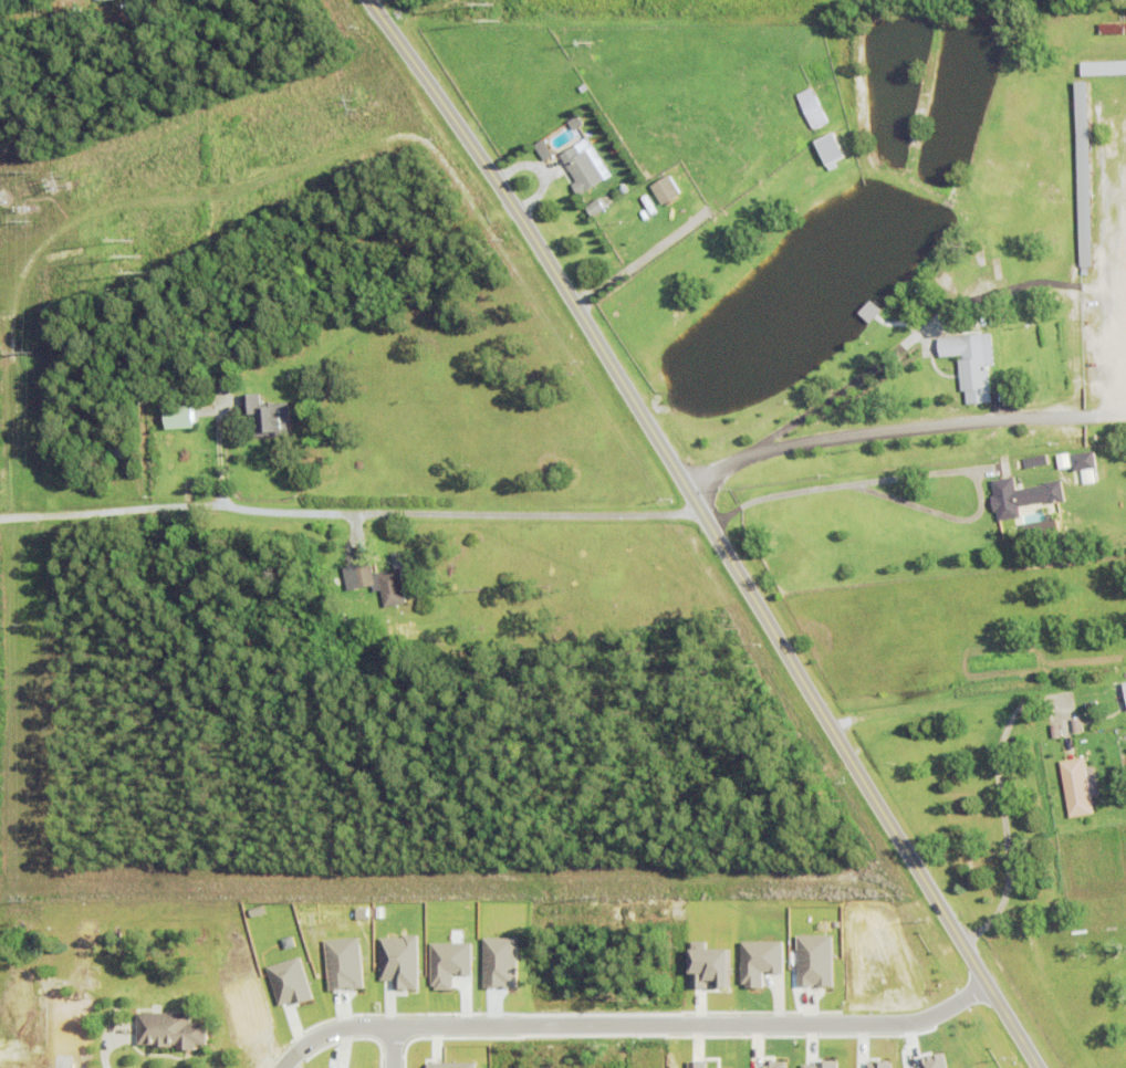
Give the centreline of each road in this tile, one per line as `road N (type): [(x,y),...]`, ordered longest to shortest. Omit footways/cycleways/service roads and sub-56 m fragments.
road 1 (tertiary): [(1039,1067),(514,203),(369,0)]
road 2 (residential): [(990,986),(925,1022),(892,1025),(354,1029),(315,1041),(286,1067)]
road 3 (residential): [(0,517),(197,503),(703,514)]

